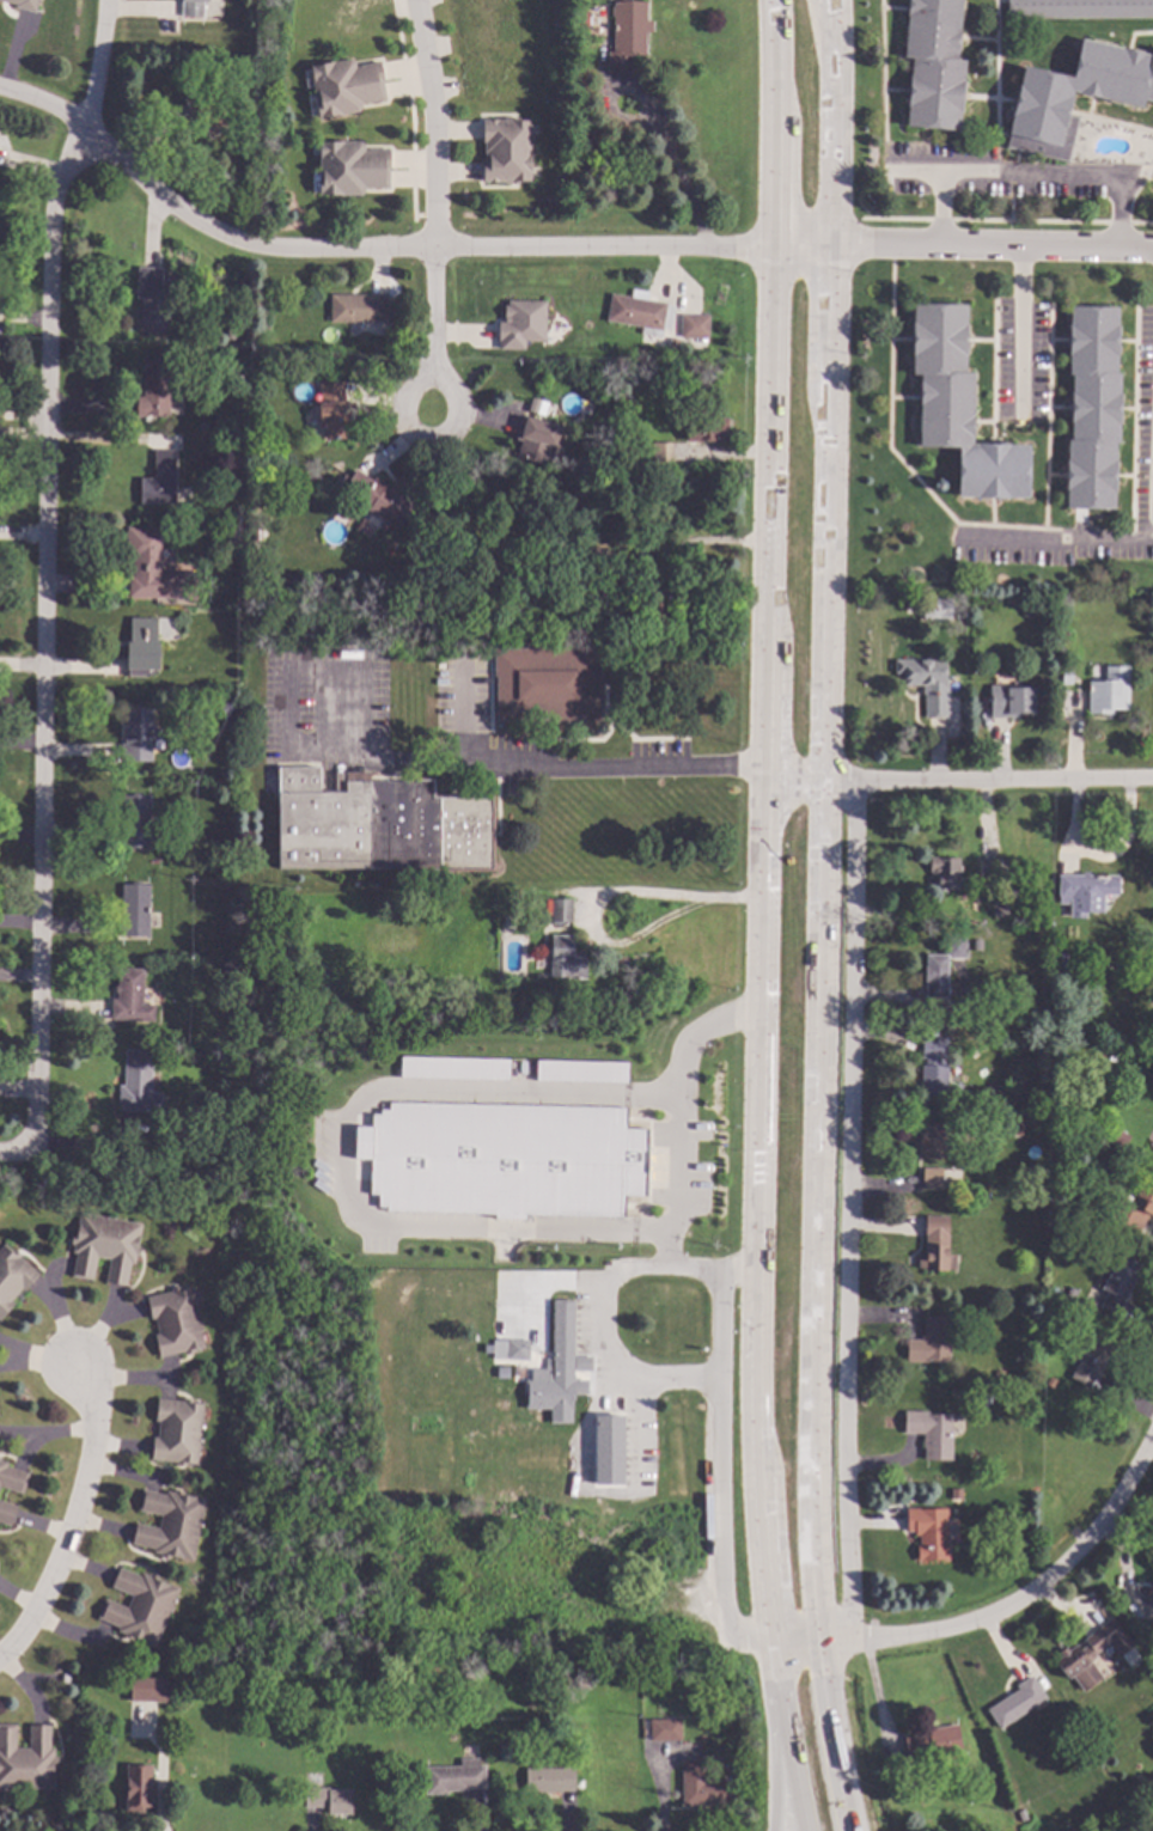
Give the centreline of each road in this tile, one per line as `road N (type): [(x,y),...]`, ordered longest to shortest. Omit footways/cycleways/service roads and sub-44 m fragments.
road 1 (primary): [(766,0),(771,250),(751,1441),(768,1636)]
road 2 (primary): [(812,1636),(824,0)]
road 3 (residential): [(100,0),(83,122),(49,226),(31,1128),(22,1147)]
road 4 (residential): [(847,780),(848,1636)]
road 5 (residential): [(771,250),(268,250),(206,227),(114,158),(83,122),(0,90)]
road 6 (residential): [(1152,1420),(1097,1522),(1039,1585),(959,1624),(789,1636)]
road 7 (residential): [(755,1269),(721,1270),(726,1631),(789,1636)]
road 8 (residential): [(1152,779),(763,779)]
road 9 (residential): [(1152,252),(870,244),(771,250)]
road 10 (residential): [(0,1657),(49,1580),(83,1489),(93,1409),(73,1366)]
road 11 (residential): [(434,251),(434,120),(413,0)]
road 12 (primary): [(768,1636),(803,1830)]
road 13 (primary): [(845,1830),(812,1636)]
road 14 (residential): [(427,250),(426,415)]
road 15 (primary): [(773,1683),(773,1830)]

